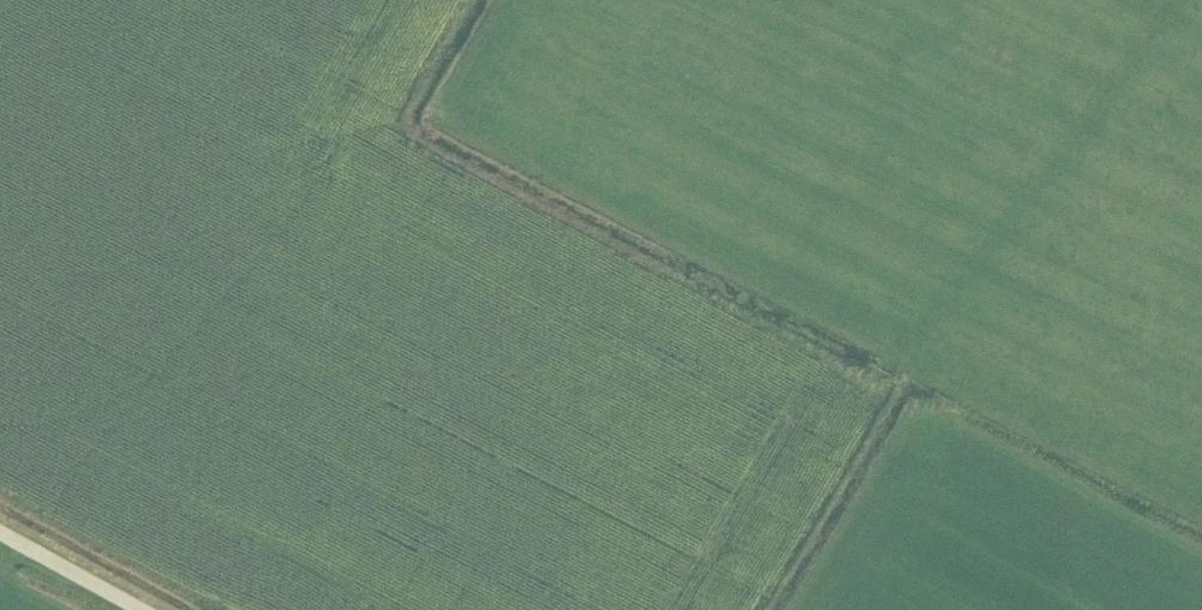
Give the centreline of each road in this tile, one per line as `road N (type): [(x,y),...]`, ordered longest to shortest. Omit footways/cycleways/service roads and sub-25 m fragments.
road 1 (unclassified): [(126,609),(0,540)]

